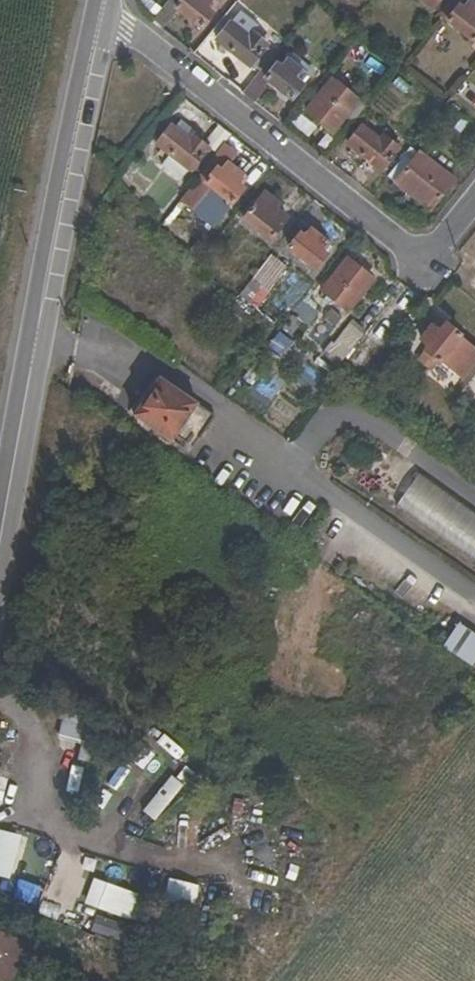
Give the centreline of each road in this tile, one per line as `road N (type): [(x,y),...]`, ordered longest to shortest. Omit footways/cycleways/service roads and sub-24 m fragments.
road 1 (tertiary): [(0,567),(102,19)]
road 2 (residential): [(102,19),(437,273)]

